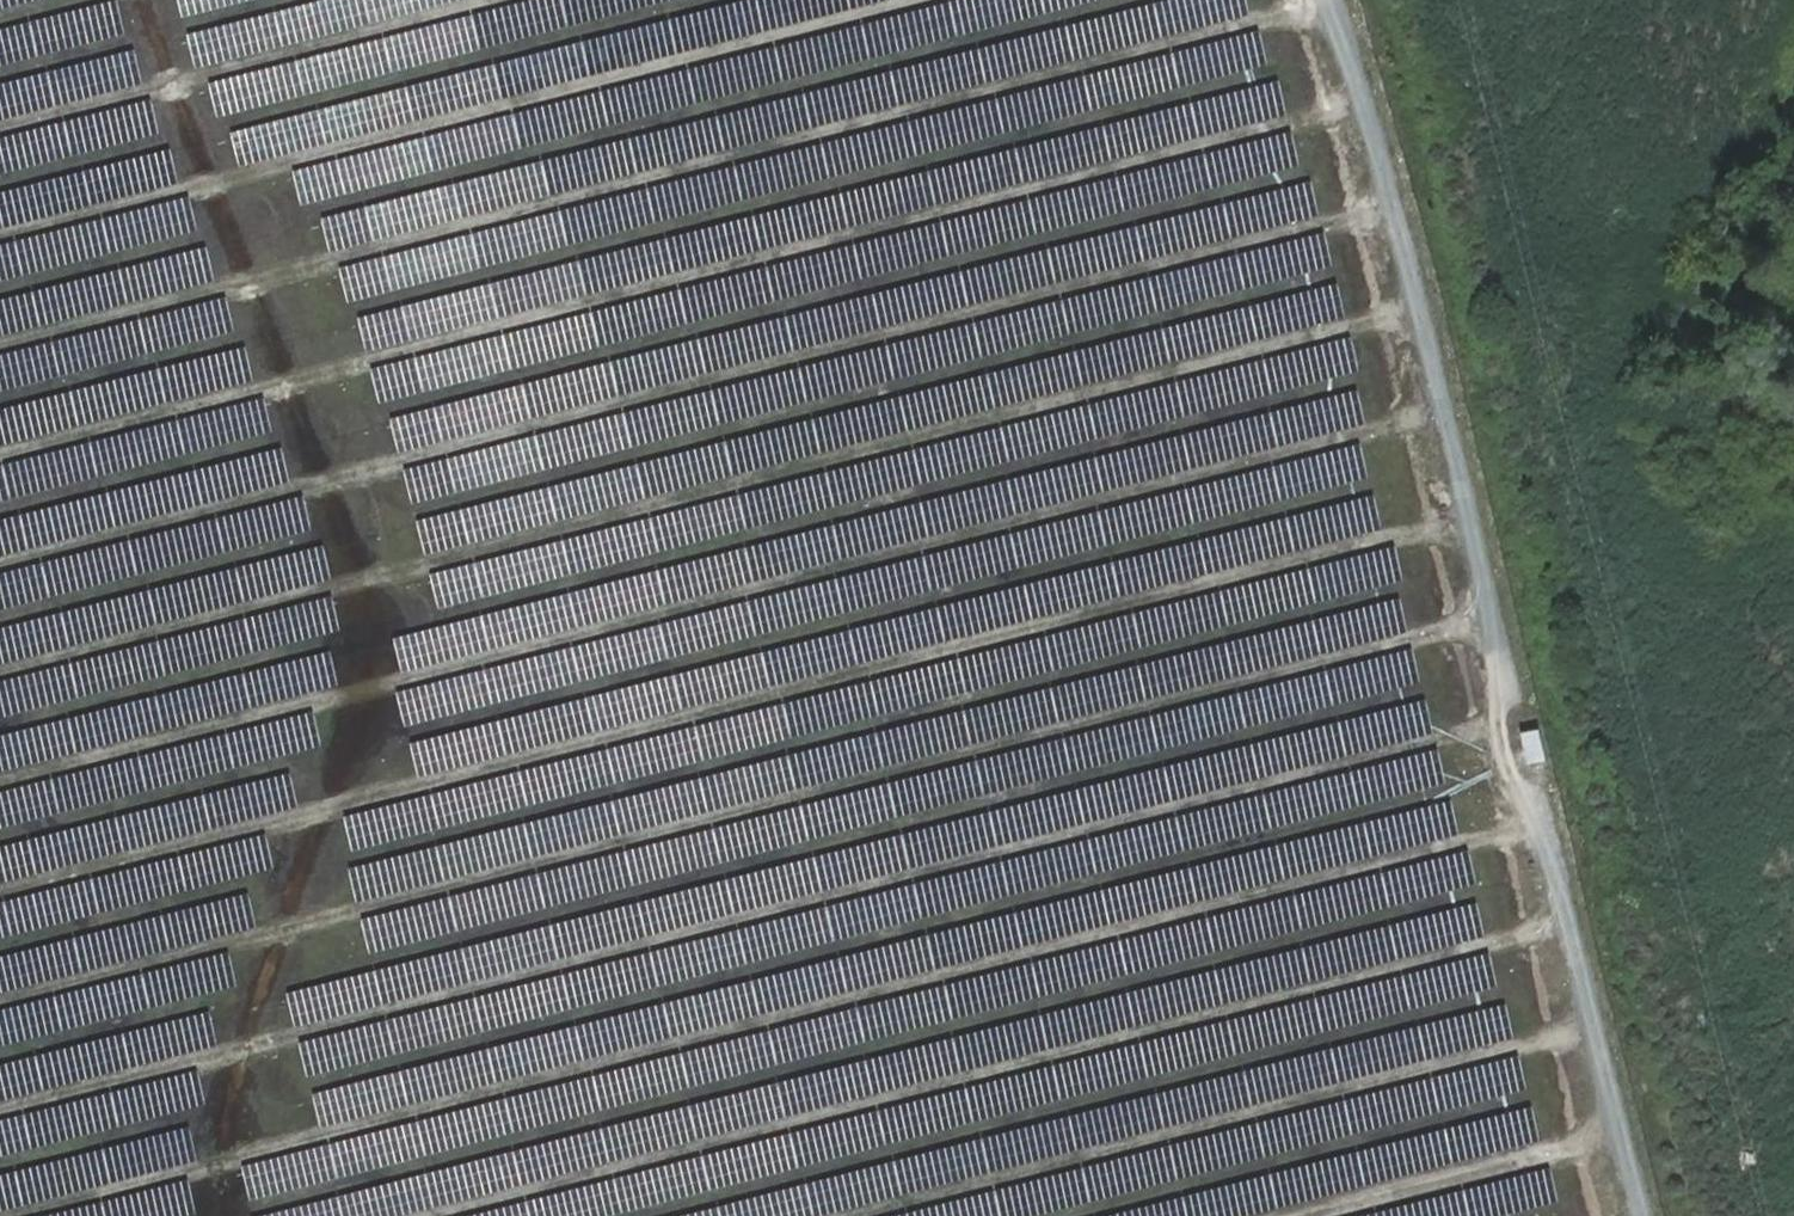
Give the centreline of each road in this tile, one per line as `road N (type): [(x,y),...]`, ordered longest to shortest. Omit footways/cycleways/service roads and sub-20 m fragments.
road 1 (track): [(1543,824),(17,1215)]
road 2 (track): [(1499,730),(0,1113)]
road 3 (track): [(1496,617),(0,1002)]
road 4 (track): [(1470,513),(0,892)]
road 5 (track): [(1445,411),(0,783)]
road 6 (track): [(0,674),(1419,309)]
road 7 (track): [(1393,205),(0,565)]
road 8 (track): [(1367,103),(0,455)]
road 9 (track): [(1332,3),(0,346)]
road 10 (track): [(1647,1215),(1555,863),(1508,768),(1496,617),(1365,94),(1331,0)]
road 11 (track): [(1572,924),(435,1215)]
road 12 (track): [(917,0),(0,236)]
road 13 (track): [(1599,1027),(864,1215)]
road 14 (track): [(501,0),(0,131)]
road 15 (track): [(1301,1215),(1626,1132)]

